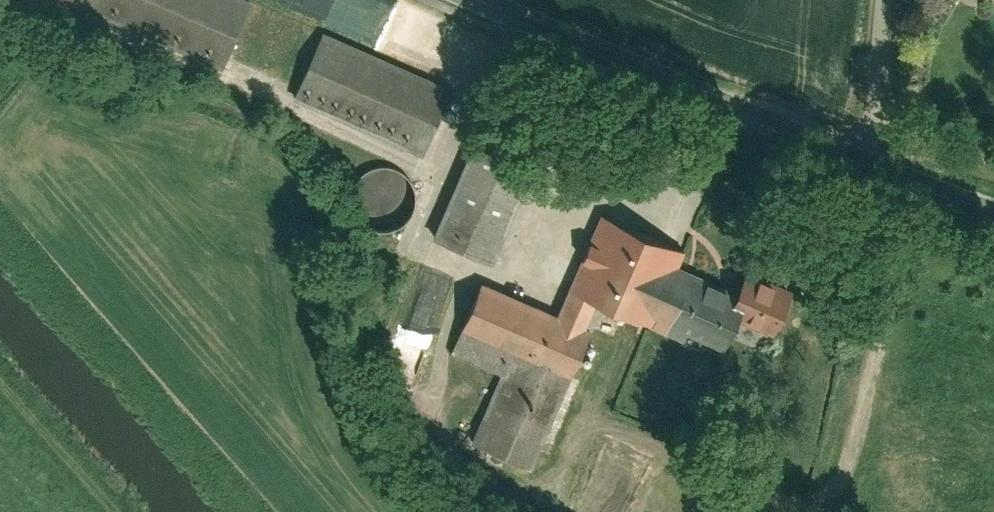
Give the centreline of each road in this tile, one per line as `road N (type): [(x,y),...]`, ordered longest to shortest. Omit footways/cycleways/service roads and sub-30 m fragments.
road 1 (tertiary): [(480,0),(870,165)]
road 2 (residential): [(870,165),(888,0)]
road 3 (tertiary): [(870,165),(993,206)]

